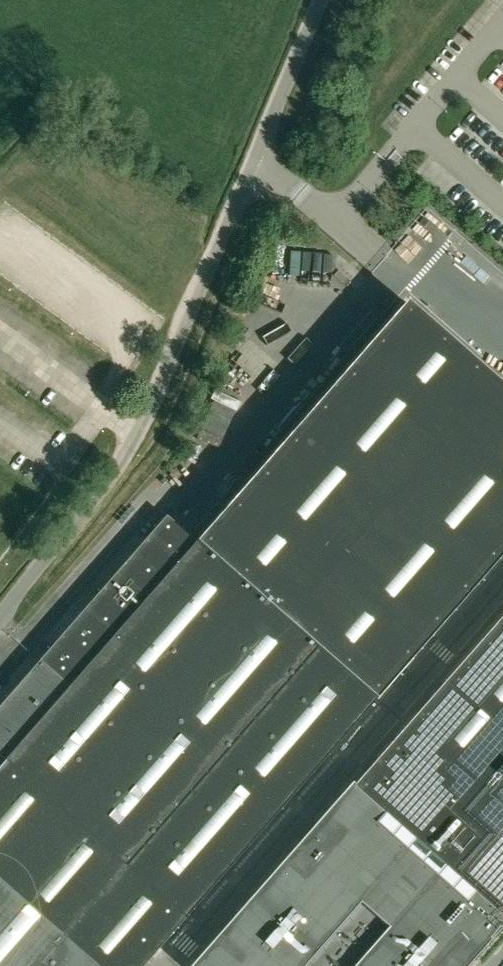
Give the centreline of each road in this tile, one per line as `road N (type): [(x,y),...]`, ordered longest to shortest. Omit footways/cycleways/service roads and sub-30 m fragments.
road 1 (unclassified): [(0,617),(138,432),(321,0)]

